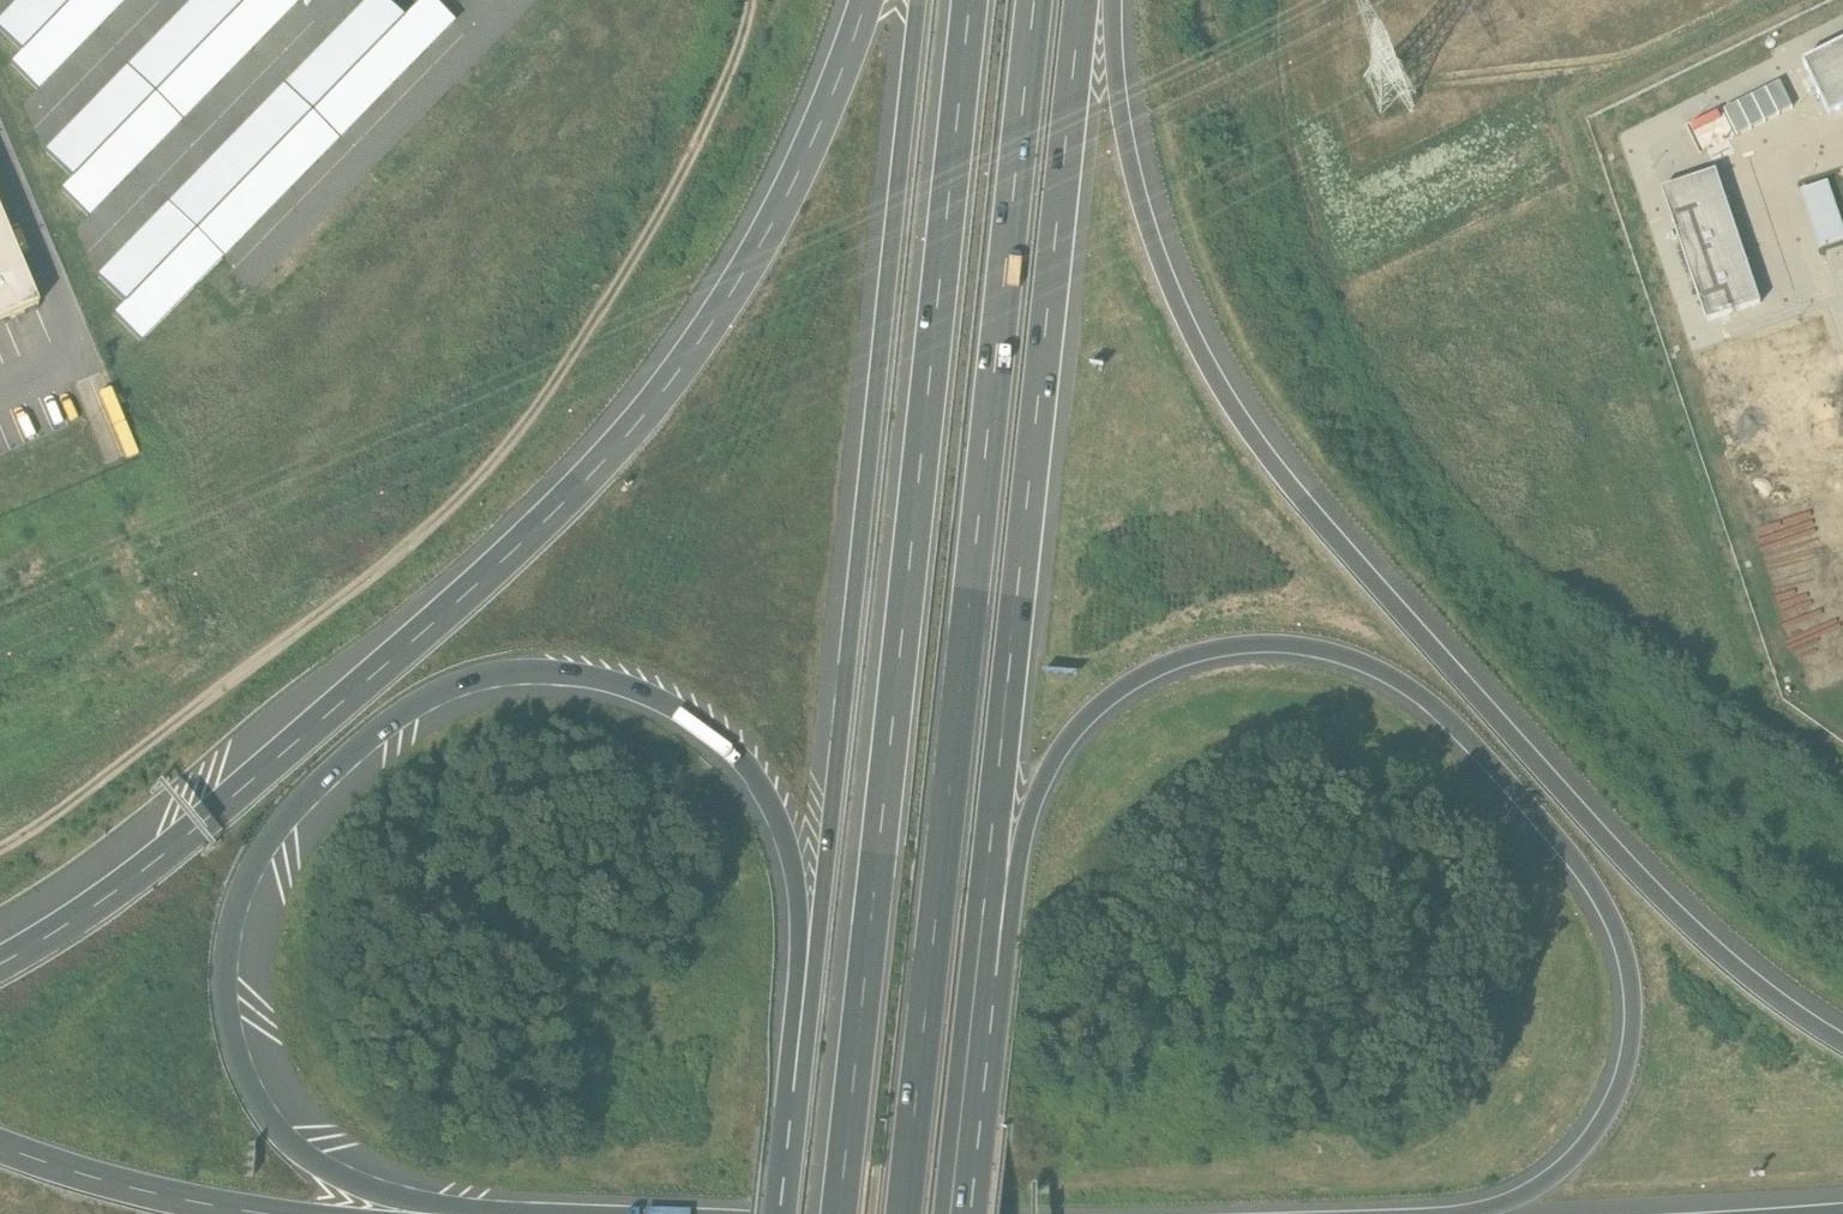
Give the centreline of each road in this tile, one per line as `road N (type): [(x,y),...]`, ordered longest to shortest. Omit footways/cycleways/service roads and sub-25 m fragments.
road 1 (motorway): [(867,0),(809,150),(746,269),(701,346),(606,460),(466,594),(159,860),(0,968)]
road 2 (motorway): [(1842,1042),(1734,965),(1615,853),(1266,456),(1163,266),(1131,157),(1113,0)]
road 3 (motorway): [(985,974),(1031,813),(1071,739),(1120,690),(1189,656),(1257,645),(1317,648),(1368,667),(1432,705),(1518,793),(1594,885),(1630,971),(1632,1036),(1609,1110),(1560,1170),(1478,1213)]
road 4 (motorway): [(424,1213),(328,1170),(270,1116),(238,1054),(227,980),(242,899),(284,822),(378,733),(421,704),(523,674),(593,679),(676,709),(718,737),(771,801),(803,890),(814,952)]
road 5 (motorway): [(905,1213),(1036,0)]
road 6 (motorway): [(971,0),(842,1213)]
road 7 (track): [(0,853),(415,543),(513,440),(579,346),(715,112),(750,0)]
road 8 (motorway): [(985,974),(1083,0)]
road 9 (motorway): [(918,0),(814,952)]
road 10 (track): [(1250,0),(1249,67),(1307,296),(1414,474),(1510,594)]
road 11 (motorway): [(270,1213),(118,1184),(0,1145)]
road 12 (motorway): [(814,952),(784,1213)]
road 13 (motorway): [(963,1213),(985,974)]

